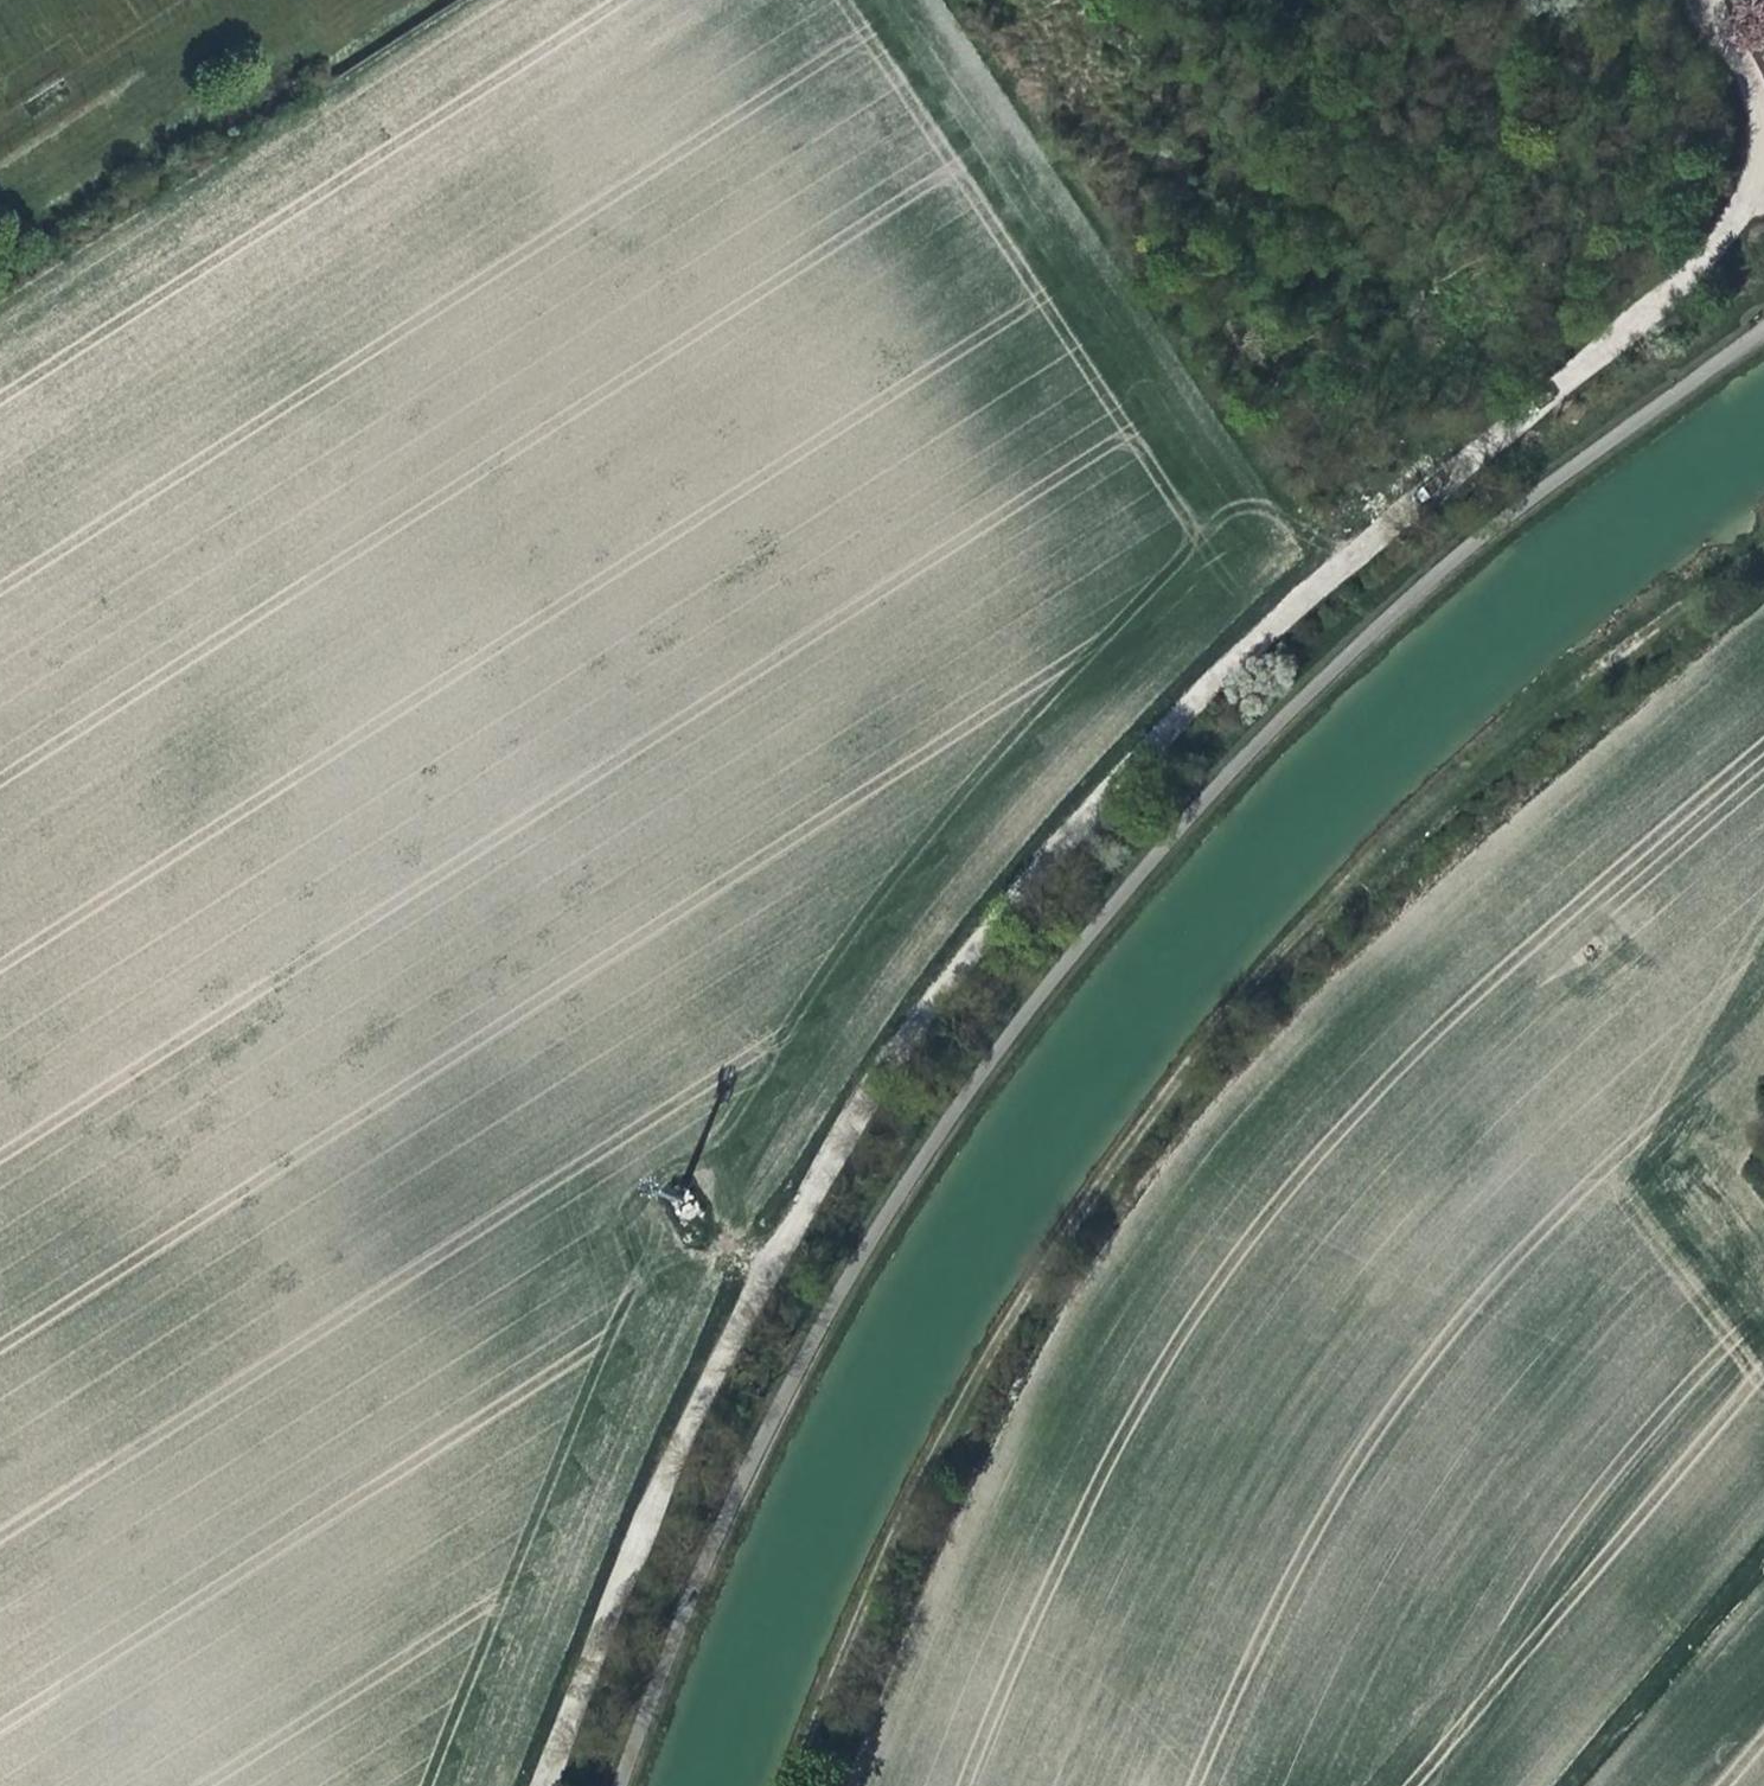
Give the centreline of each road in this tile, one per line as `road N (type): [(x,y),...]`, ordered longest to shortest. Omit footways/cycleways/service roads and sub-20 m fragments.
road 1 (track): [(549,1785),(649,1515),(774,1266),(857,1128),(1051,881),(1313,596),(1687,279),(1762,181)]
road 2 (track): [(1563,1785),(1763,1546)]
road 3 (track): [(1762,181),(1759,95),(1744,61),(1705,22),(1698,0)]

